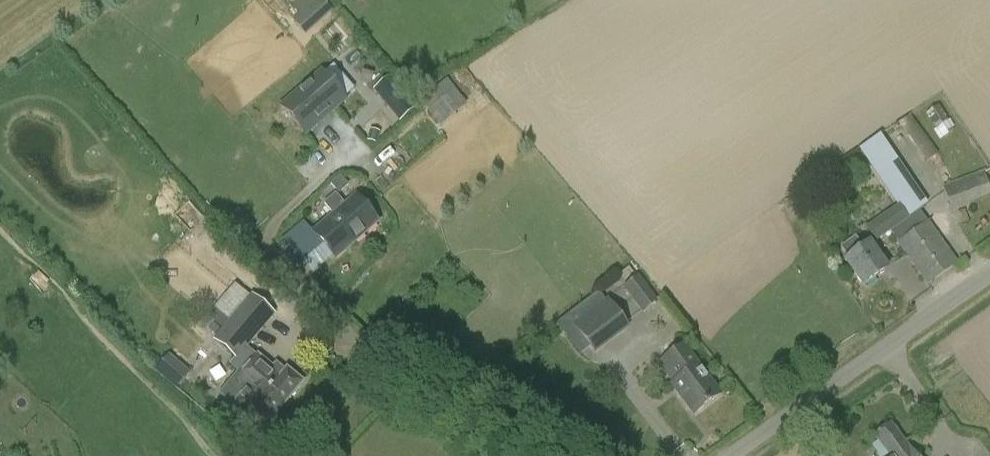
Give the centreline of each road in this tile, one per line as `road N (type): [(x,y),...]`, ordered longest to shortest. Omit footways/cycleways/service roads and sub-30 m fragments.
road 1 (unclassified): [(730,455),(989,273)]

